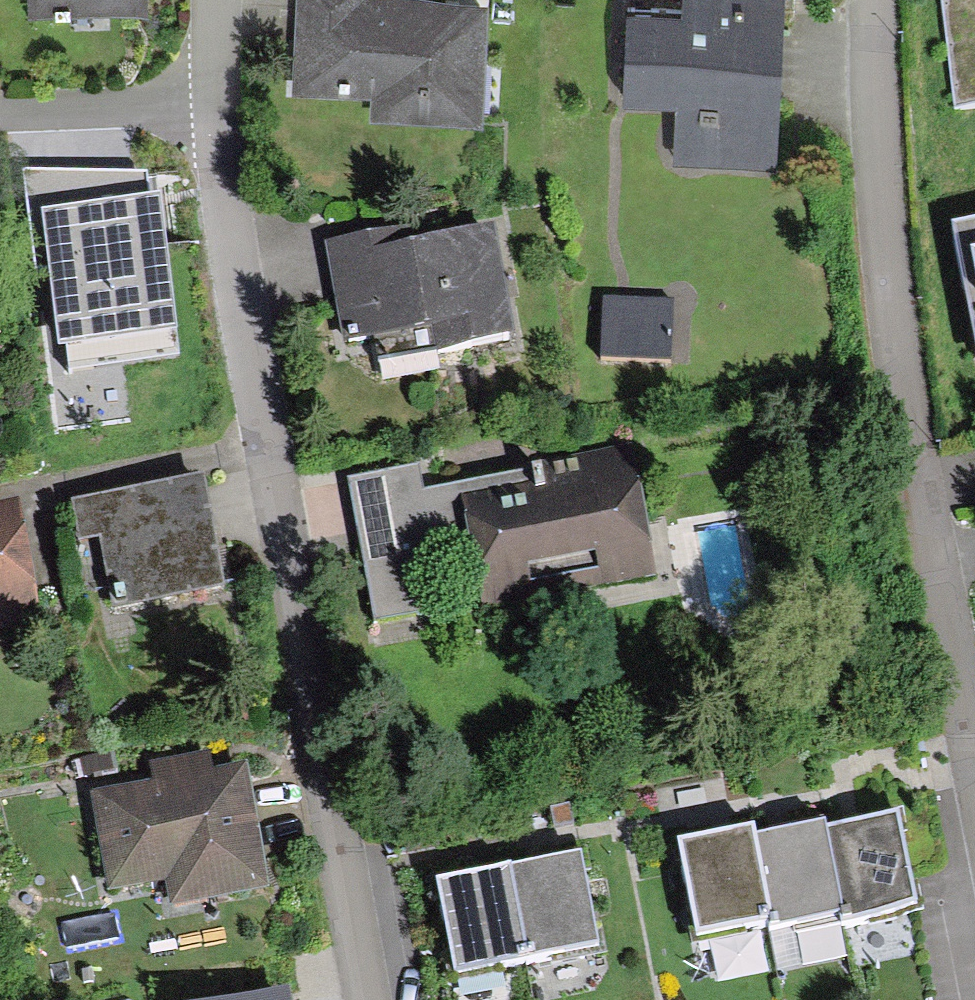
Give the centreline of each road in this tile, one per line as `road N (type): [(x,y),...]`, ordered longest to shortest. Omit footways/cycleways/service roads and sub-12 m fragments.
road 1 (residential): [(210,0),(205,104),(216,227),(356,999)]
road 2 (residential): [(877,0),(869,110),(974,832)]

